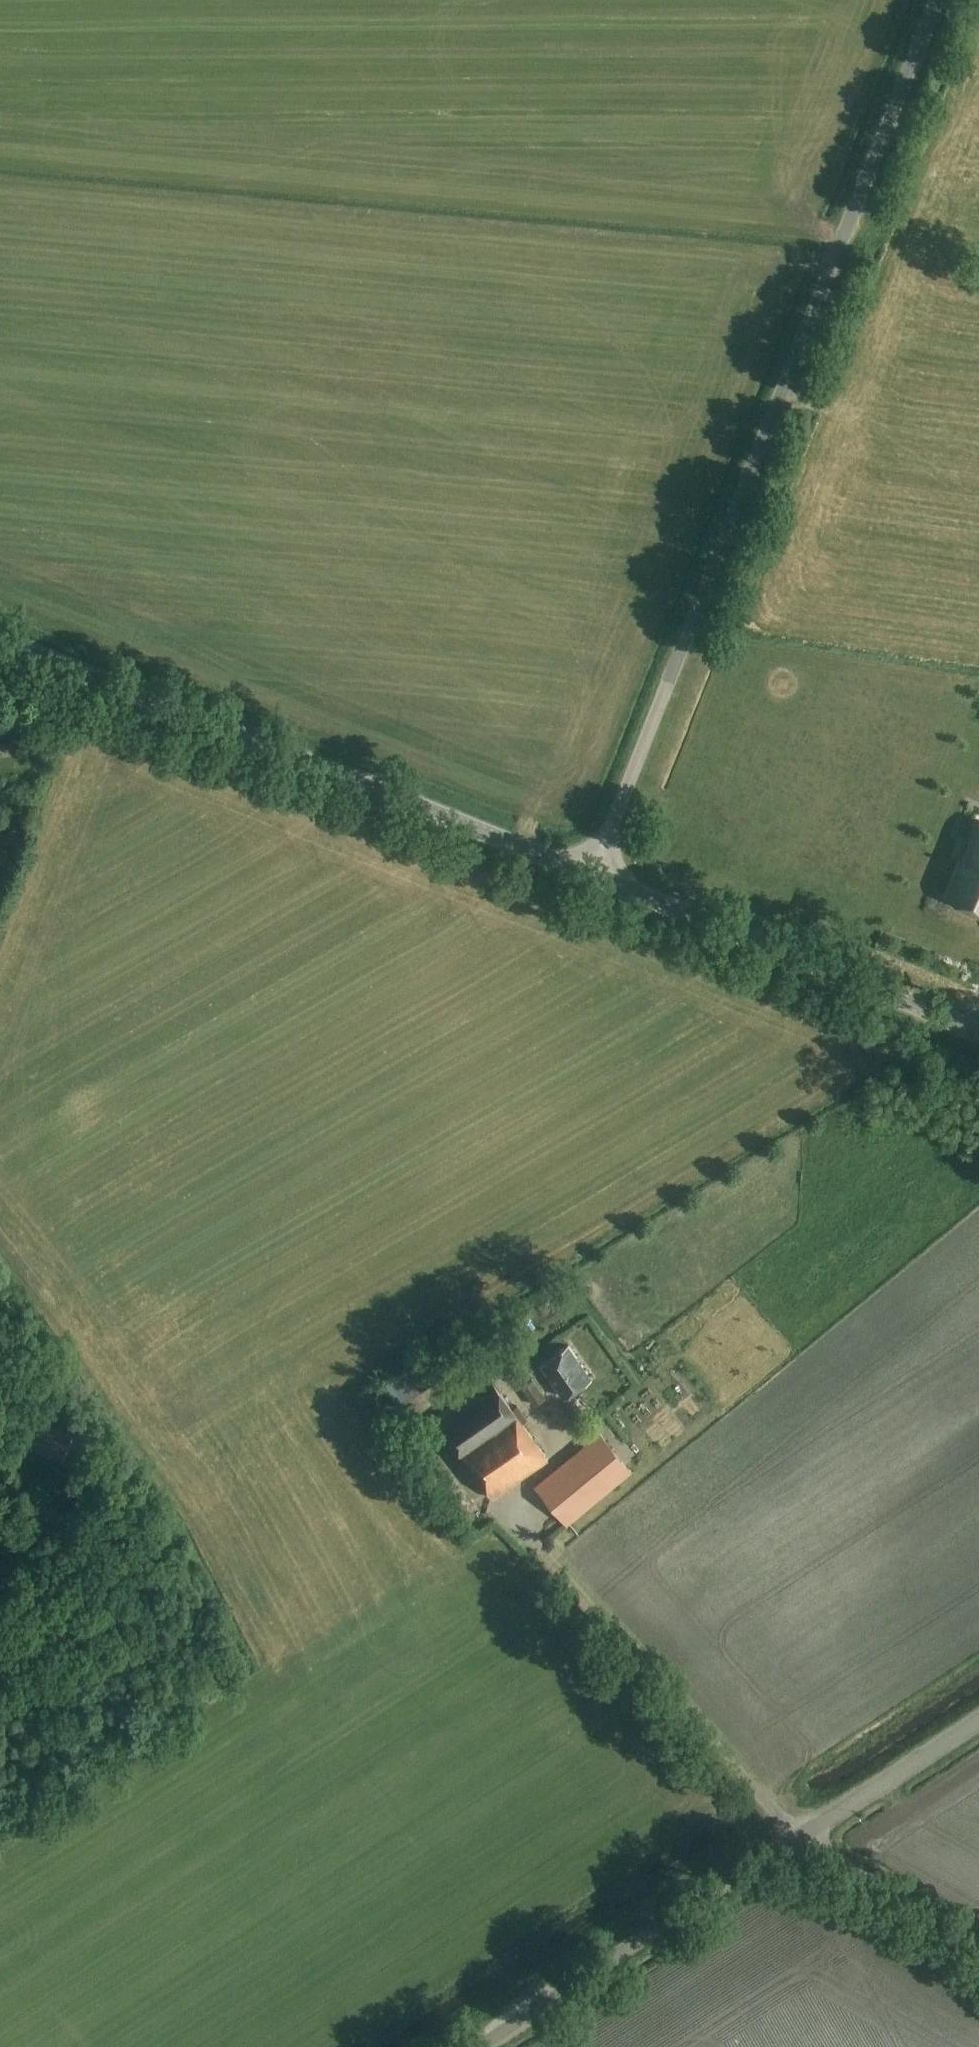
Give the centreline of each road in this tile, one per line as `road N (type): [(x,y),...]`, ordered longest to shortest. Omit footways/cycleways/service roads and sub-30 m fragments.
road 1 (unclassified): [(594,873),(935,0)]
road 2 (tertiary): [(594,873),(0,638)]
road 3 (unclassified): [(477,2046),(978,1718)]
road 4 (tertiary): [(978,1036),(594,873)]

